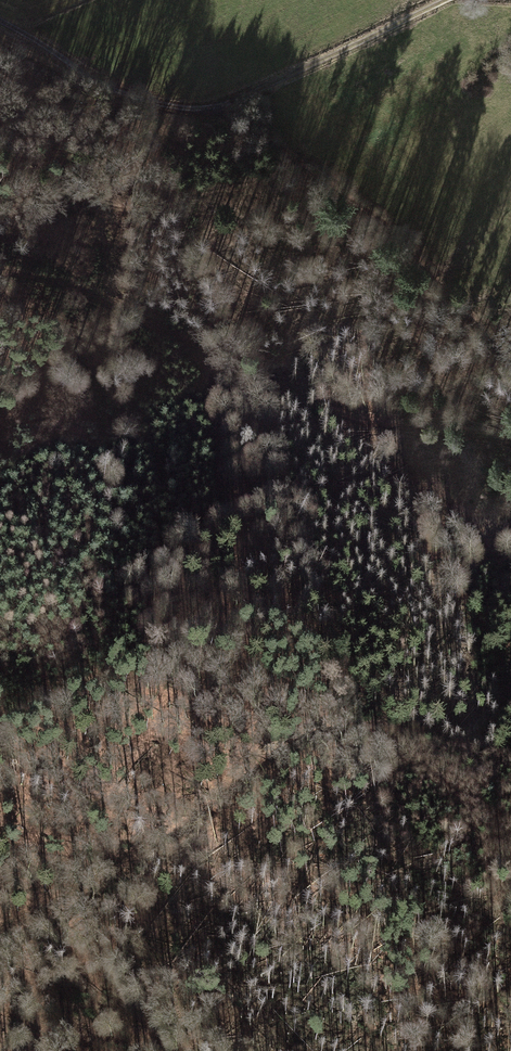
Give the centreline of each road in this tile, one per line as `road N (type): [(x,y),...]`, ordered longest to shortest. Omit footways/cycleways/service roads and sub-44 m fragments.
road 1 (track): [(0,839),(125,855),(293,744),(337,730),(364,732),(510,821)]
road 2 (track): [(0,272),(92,295),(368,428),(510,433)]
road 3 (track): [(208,108),(385,228),(510,365)]
road 4 (track): [(447,0),(290,78),(208,108)]
road 5 (track): [(208,108),(164,107),(0,22)]
road 6 (track): [(337,730),(374,723),(510,758)]

